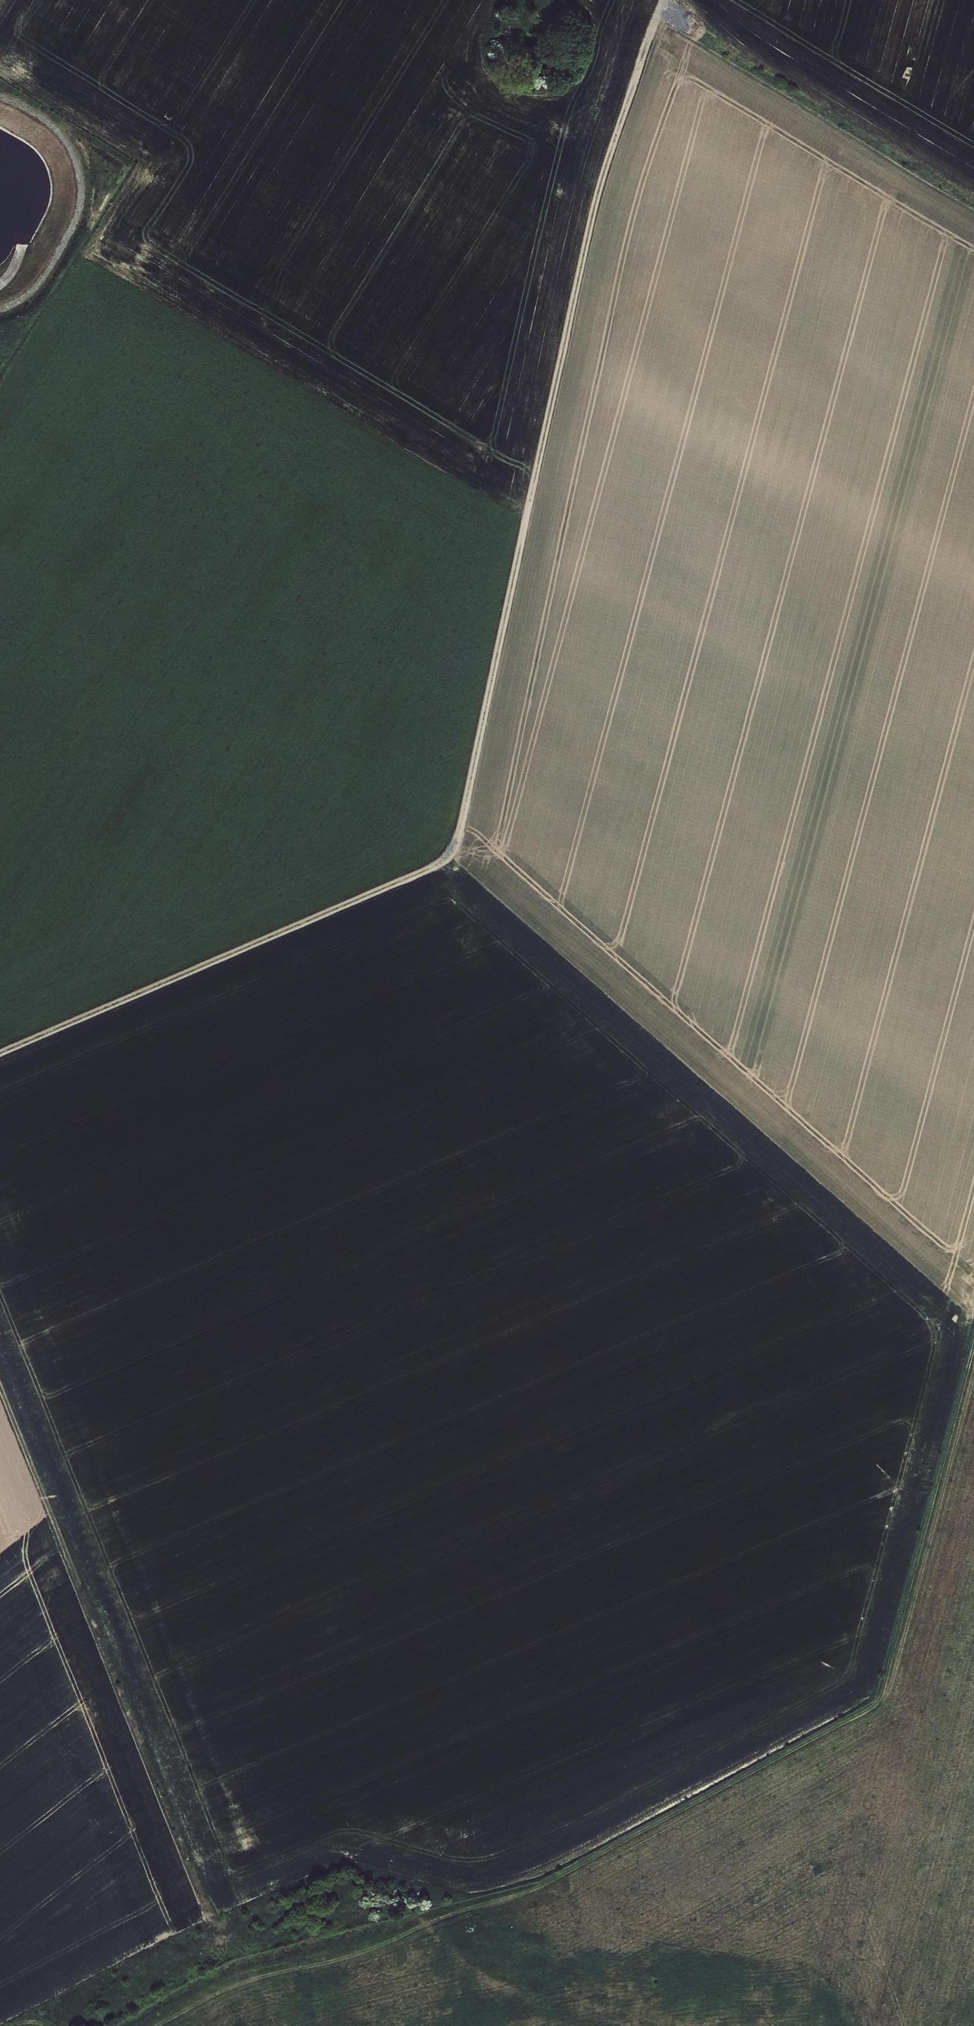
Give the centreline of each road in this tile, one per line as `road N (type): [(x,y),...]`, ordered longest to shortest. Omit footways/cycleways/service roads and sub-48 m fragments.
road 1 (track): [(663,0),(590,225),(451,854),(0,1053)]
road 2 (track): [(222,1941),(0,1388)]

